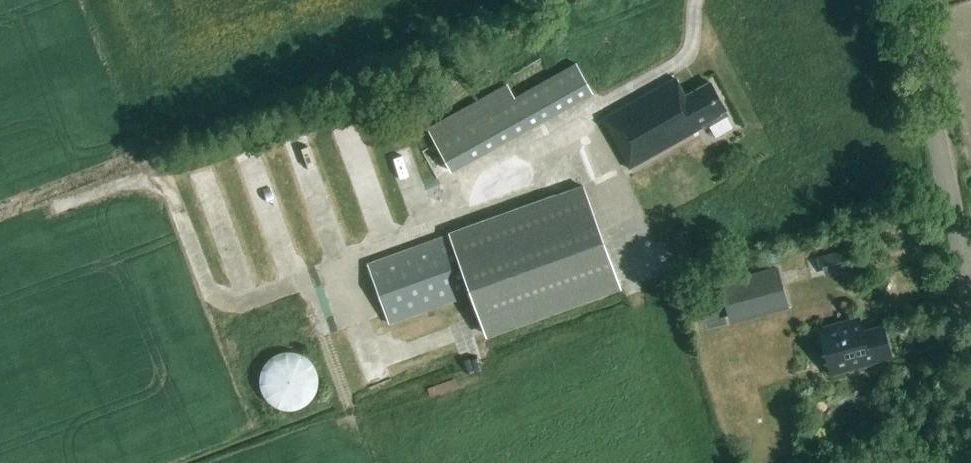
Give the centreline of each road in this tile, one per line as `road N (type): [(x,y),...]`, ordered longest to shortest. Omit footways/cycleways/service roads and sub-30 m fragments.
road 1 (tertiary): [(970,296),(906,0)]

